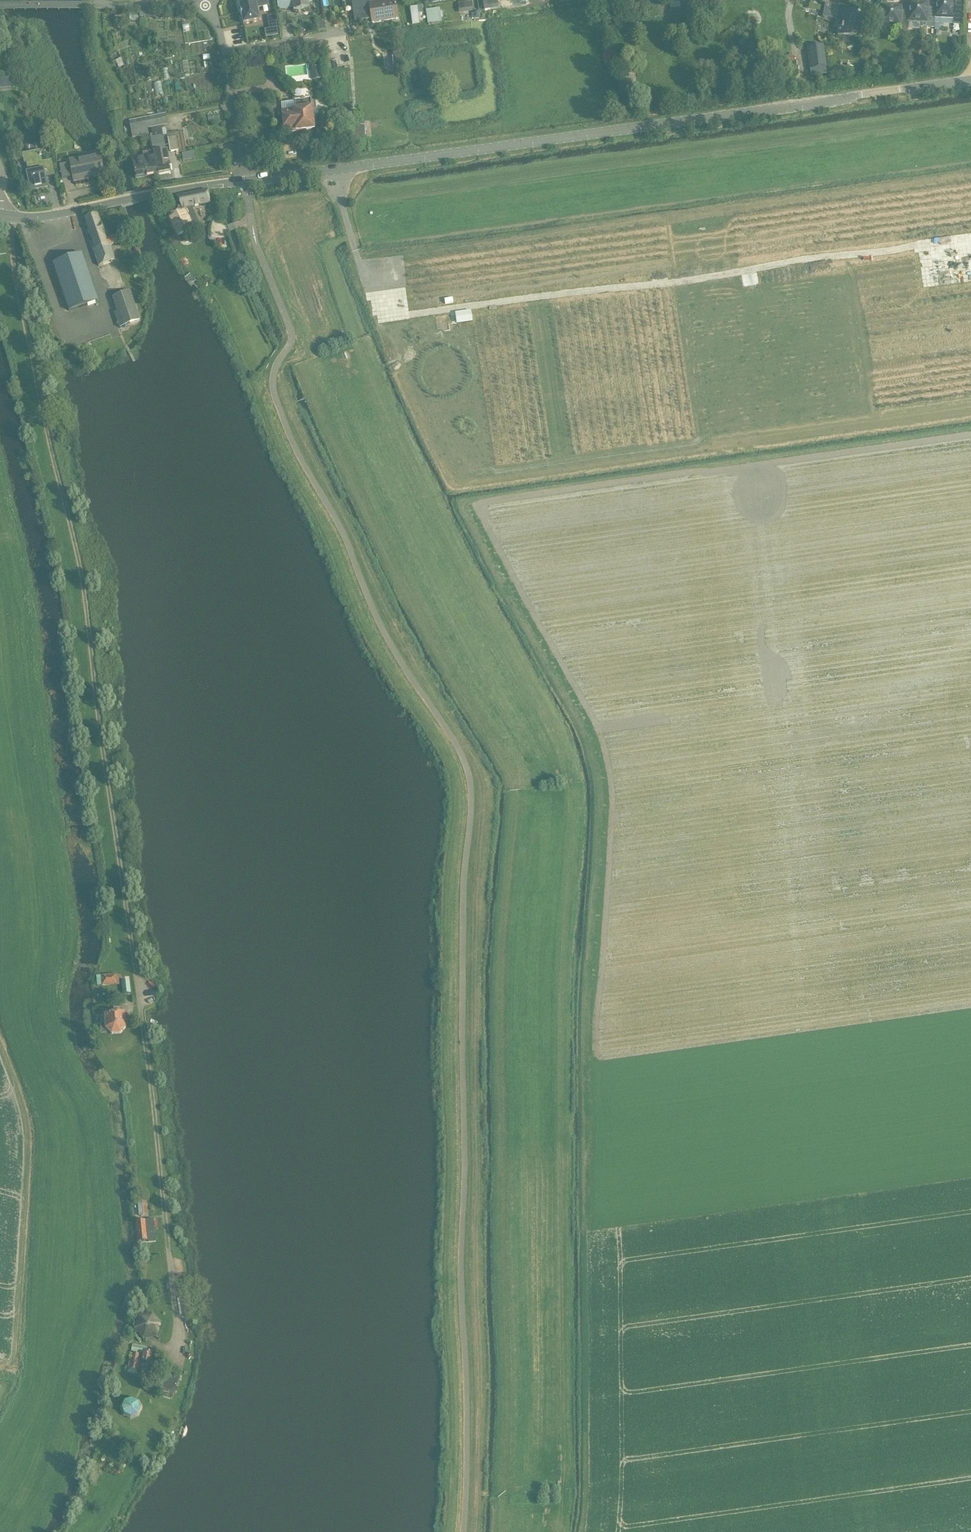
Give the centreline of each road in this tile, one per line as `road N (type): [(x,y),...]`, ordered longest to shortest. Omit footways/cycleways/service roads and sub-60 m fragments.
road 1 (tertiary): [(246,182),(970,81)]
road 2 (track): [(928,248),(383,319),(354,251)]
road 3 (unclassified): [(224,52),(207,4),(98,0)]
road 4 (unclassified): [(246,182),(224,52)]

